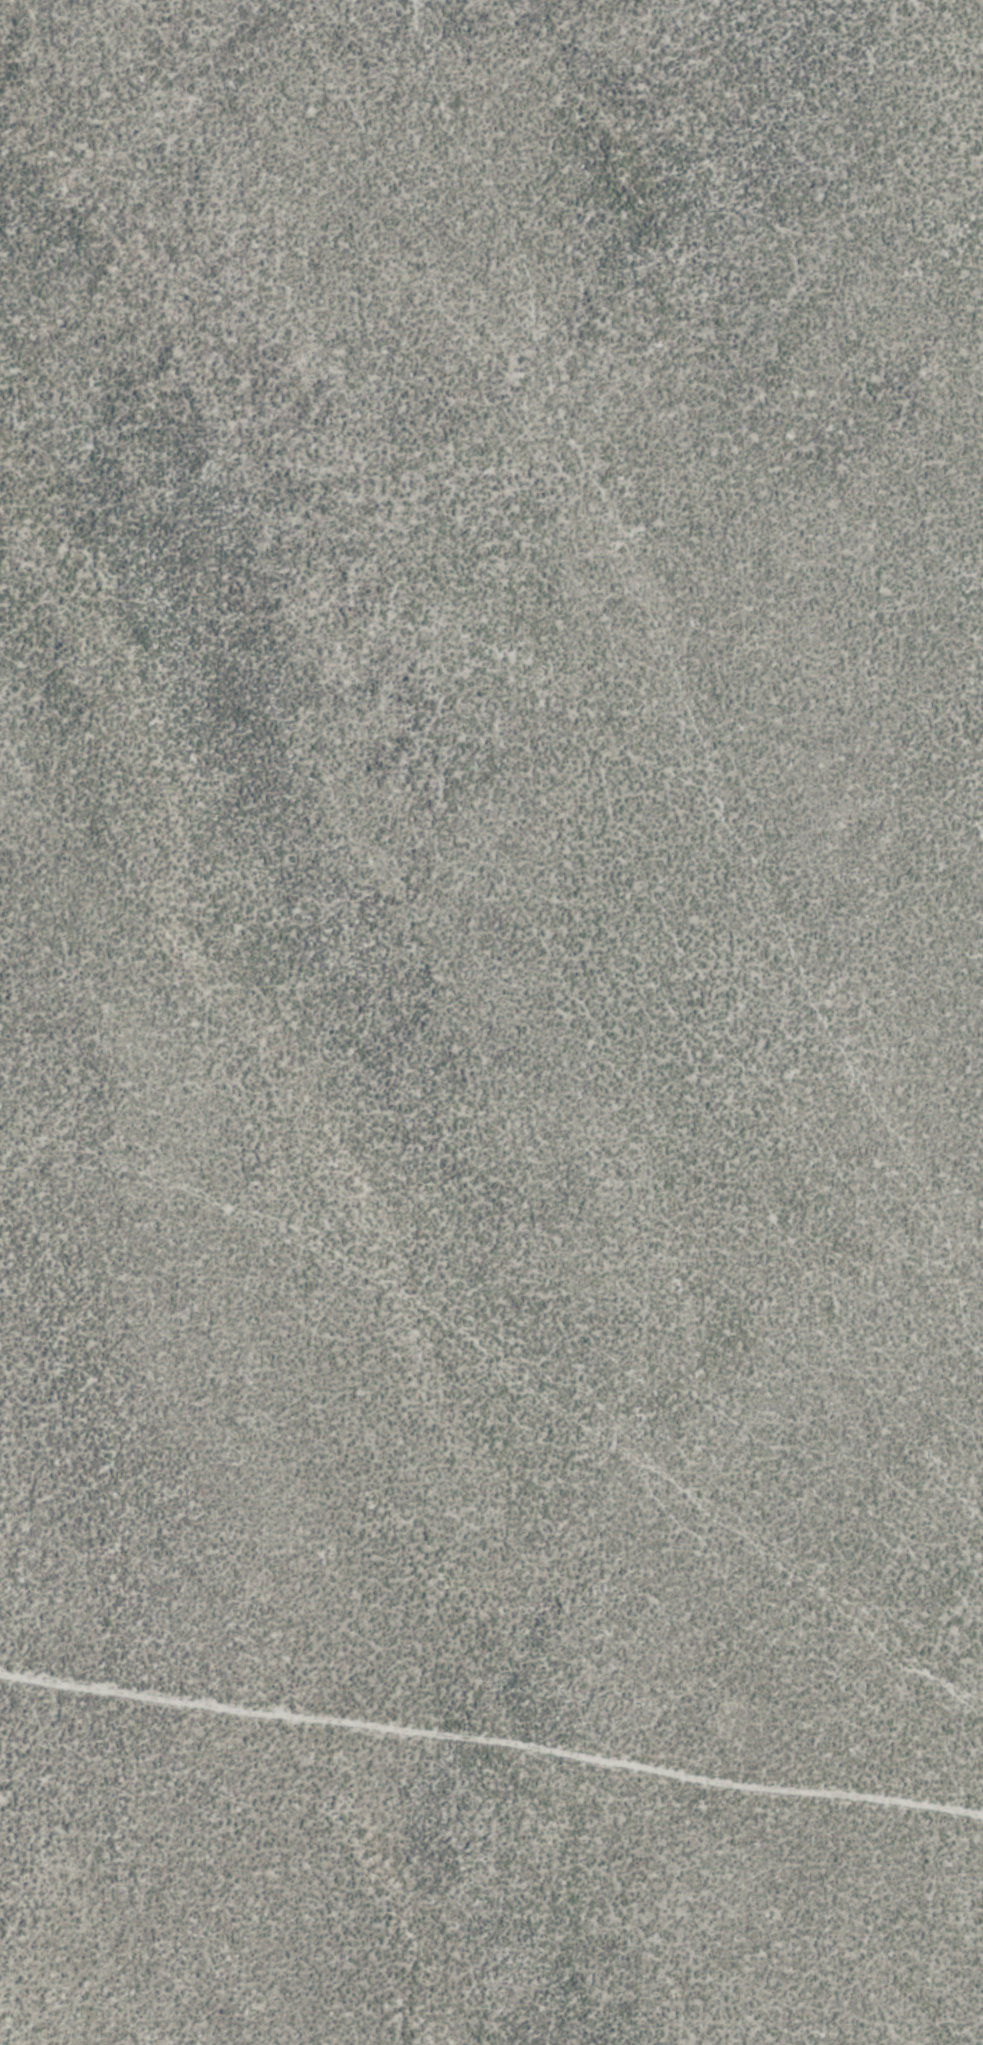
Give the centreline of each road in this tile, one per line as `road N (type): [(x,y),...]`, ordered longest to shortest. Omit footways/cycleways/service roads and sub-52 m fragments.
road 1 (track): [(982,1814),(0,1672)]

